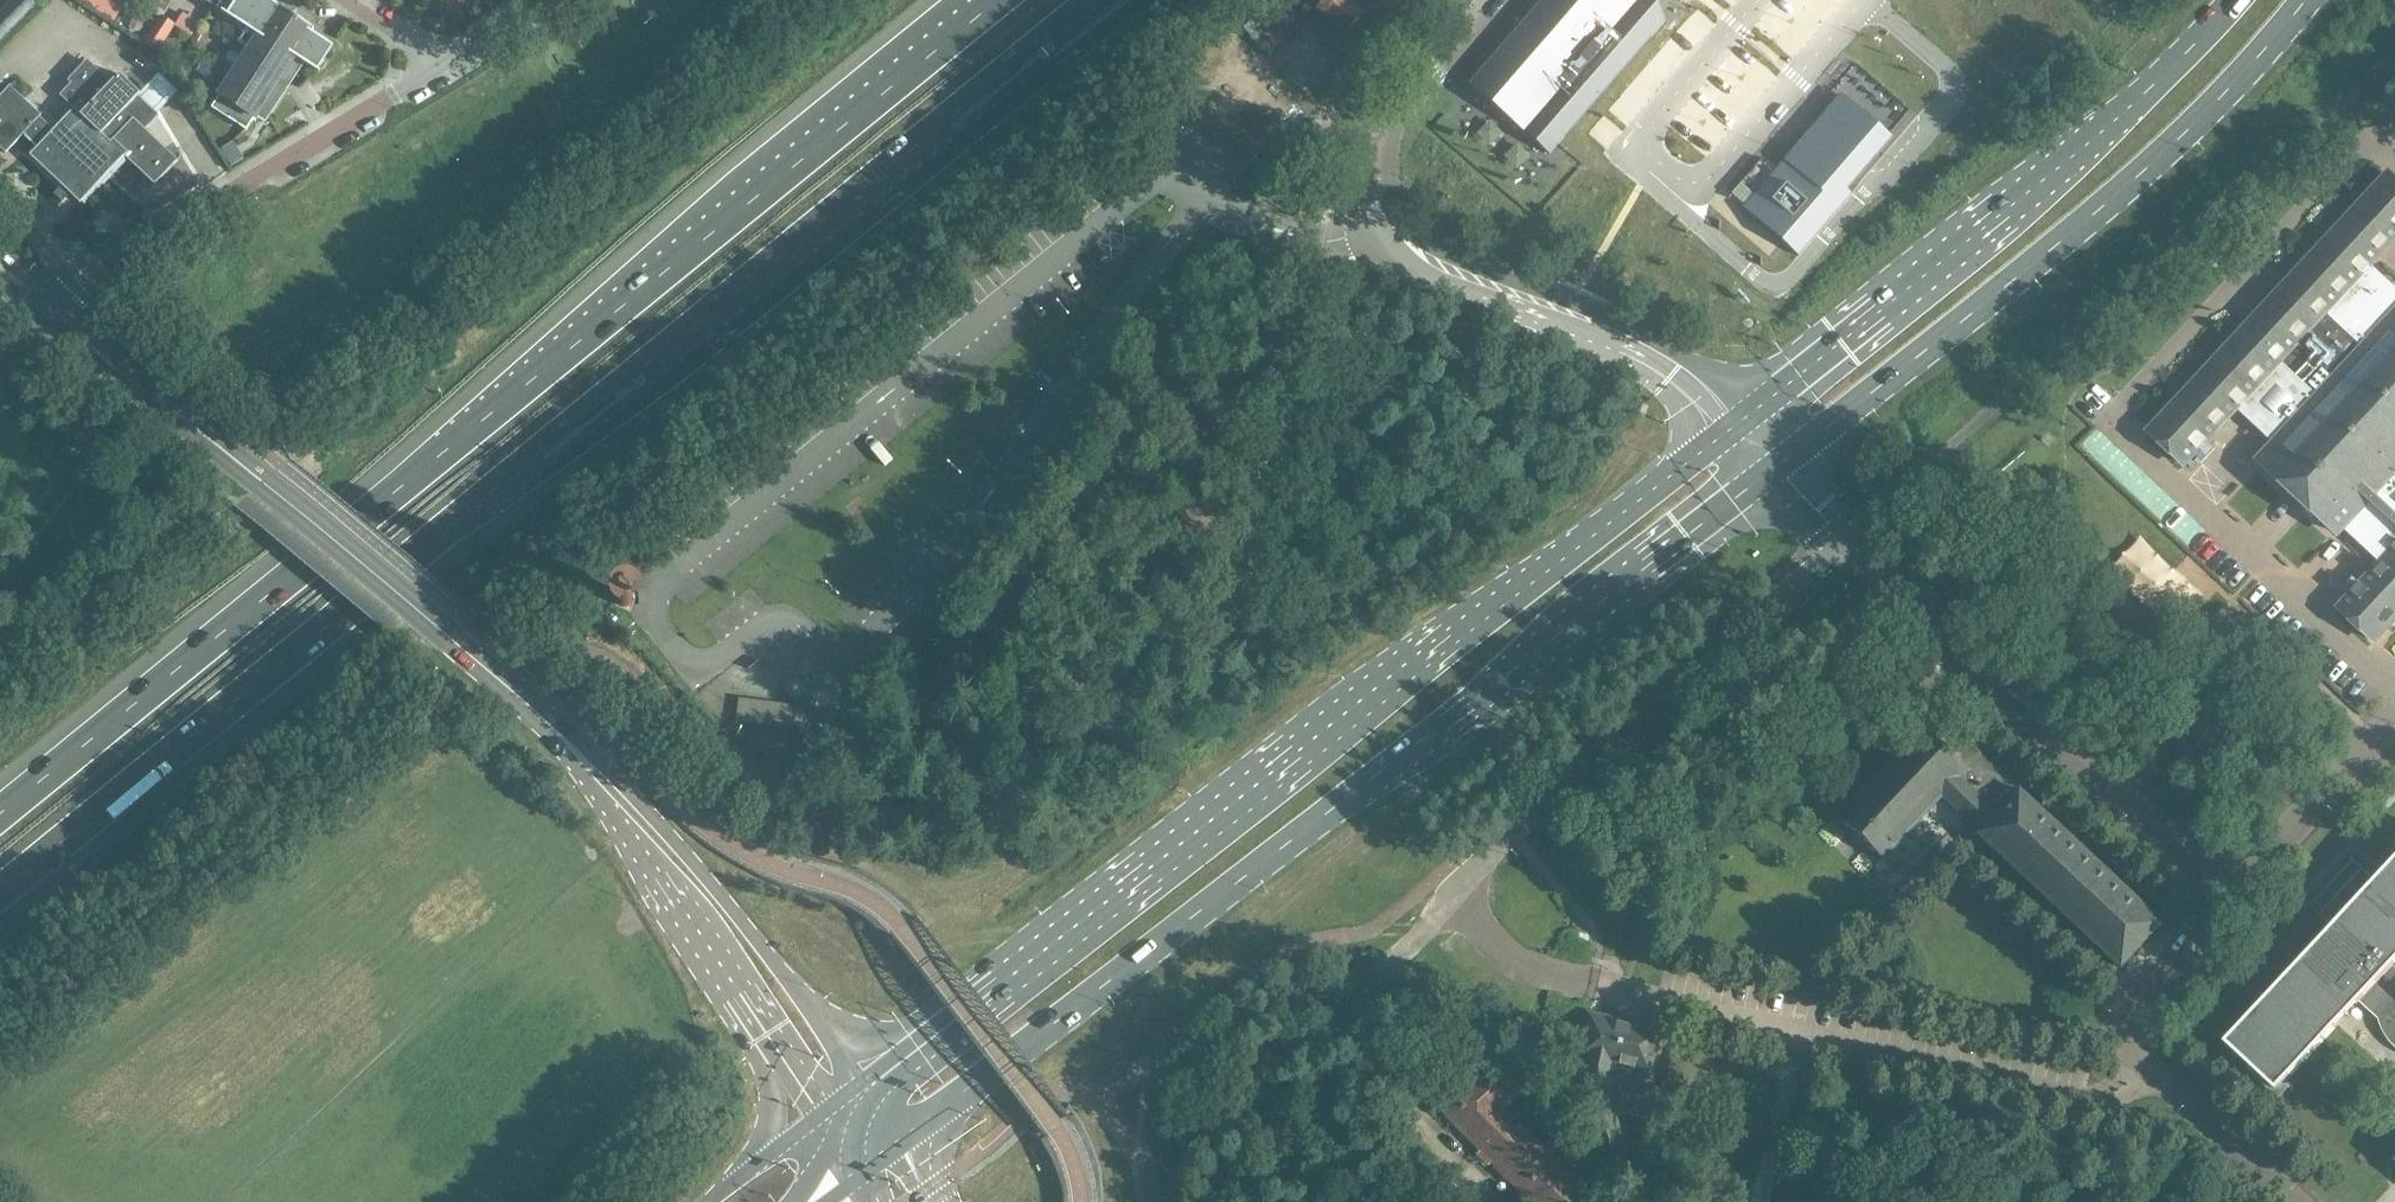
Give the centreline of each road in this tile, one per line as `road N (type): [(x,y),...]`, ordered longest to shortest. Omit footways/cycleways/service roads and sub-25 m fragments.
road 1 (motorway): [(0,892),(1038,55)]
road 2 (motorway): [(972,0),(0,810)]
road 3 (primary): [(907,1144),(1776,466)]
road 4 (primary): [(1739,424),(870,1082)]
road 5 (unclassified): [(1567,976),(1510,961),(1474,921),(1467,909),(1474,870),(1844,538),(1776,466)]
road 6 (primary): [(1776,466),(2107,202),(2235,80),(2304,0)]
road 7 (secondary): [(566,738),(53,317)]
road 8 (primary): [(2232,0),(2191,49),(2074,155),(1739,424)]
road 9 (residential): [(53,317),(77,290),(438,64)]
road 10 (secondary): [(870,1082),(604,762),(566,738)]
road 11 (unclassified): [(1739,424),(1659,353),(1456,272),(1391,228)]
road 12 (secondary): [(566,738),(586,779),(738,993)]
road 13 (unclassified): [(1391,228),(1378,183),(1386,128),(1494,0)]
road 14 (primary): [(738,993),(771,1106),(761,1162)]
road 15 (secondary): [(738,993),(824,1113)]
road 16 (residential): [(438,64),(545,0)]
road 17 (track): [(2070,0),(2172,66)]

